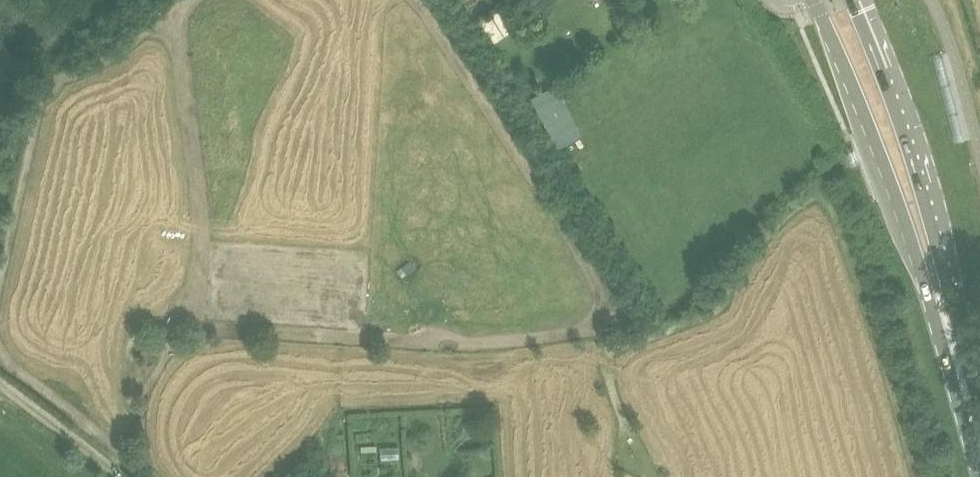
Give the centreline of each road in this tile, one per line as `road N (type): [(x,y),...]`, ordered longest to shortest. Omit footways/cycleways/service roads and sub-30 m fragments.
road 1 (primary): [(815,0),(958,366)]
road 2 (primary): [(958,366),(938,248),(906,135),(853,0)]
road 3 (unclassified): [(118,476),(0,381)]

